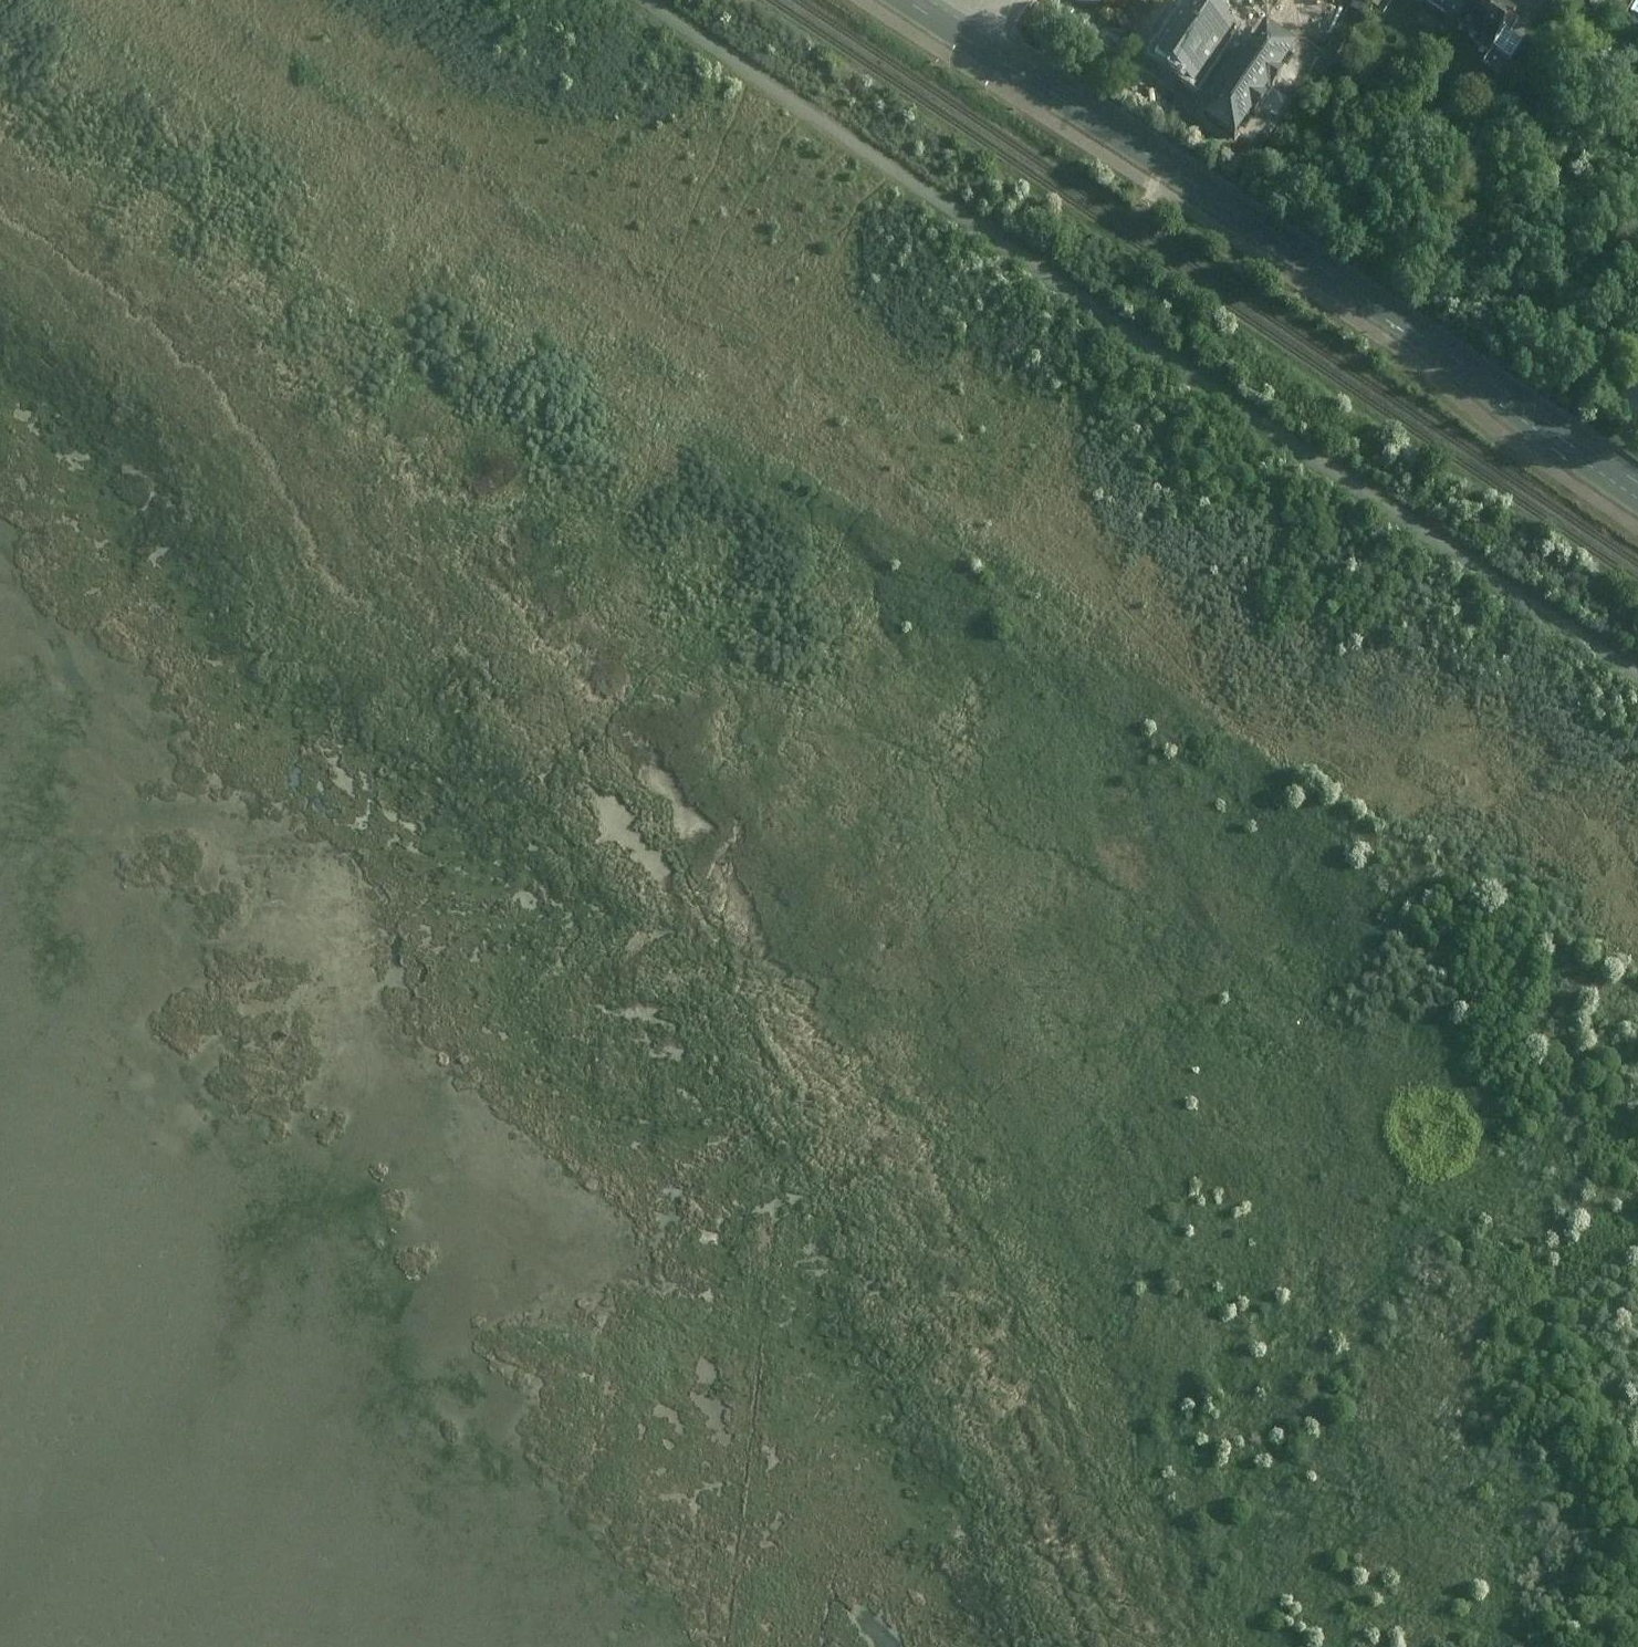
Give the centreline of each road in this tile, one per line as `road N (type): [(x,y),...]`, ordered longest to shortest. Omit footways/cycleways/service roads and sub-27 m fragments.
road 1 (tertiary): [(1637,479),(911,0)]

